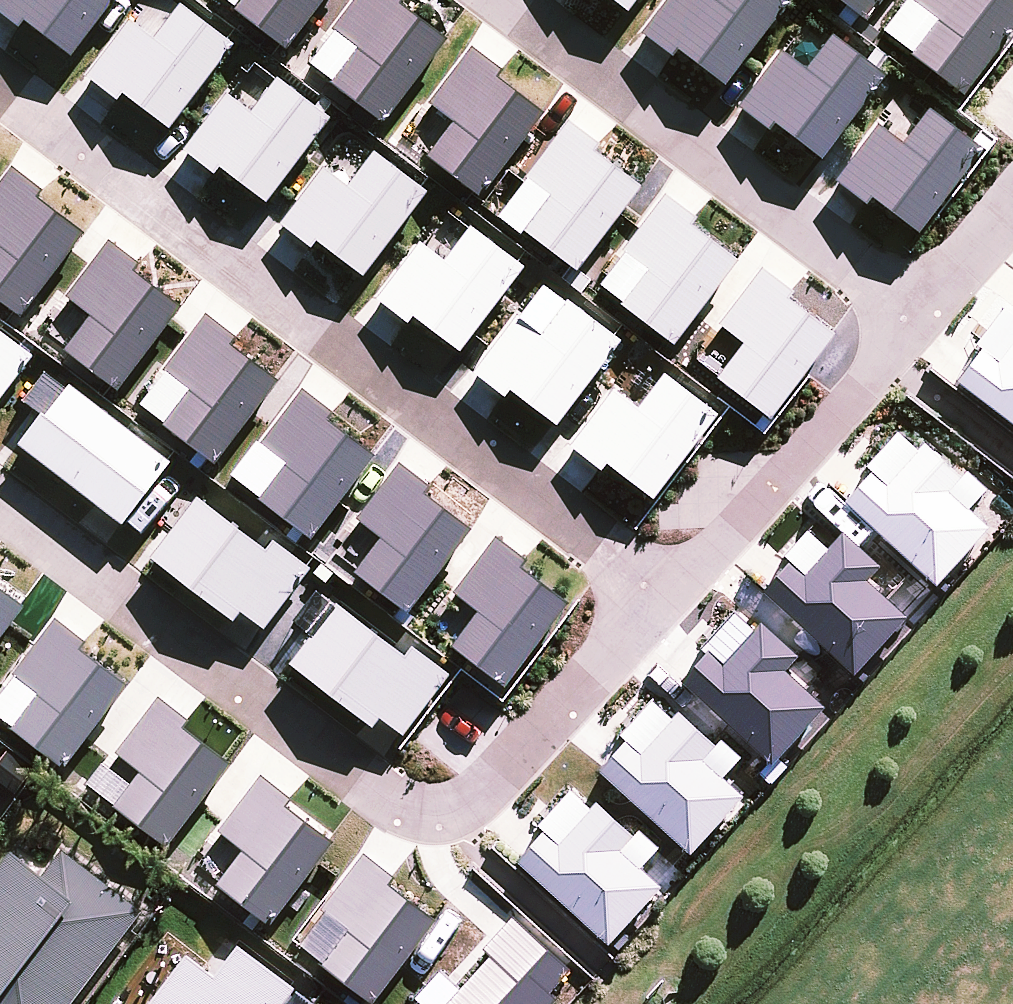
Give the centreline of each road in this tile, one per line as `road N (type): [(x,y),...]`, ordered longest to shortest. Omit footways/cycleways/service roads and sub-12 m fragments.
road 1 (residential): [(665,597),(0,87)]
road 2 (residential): [(922,320),(502,0)]
road 3 (residential): [(380,794),(0,504)]
road 4 (residential): [(665,597),(922,320)]
road 5 (residential): [(380,794),(421,808),(468,803),(665,597)]
road 6 (residential): [(922,320),(1012,204)]

